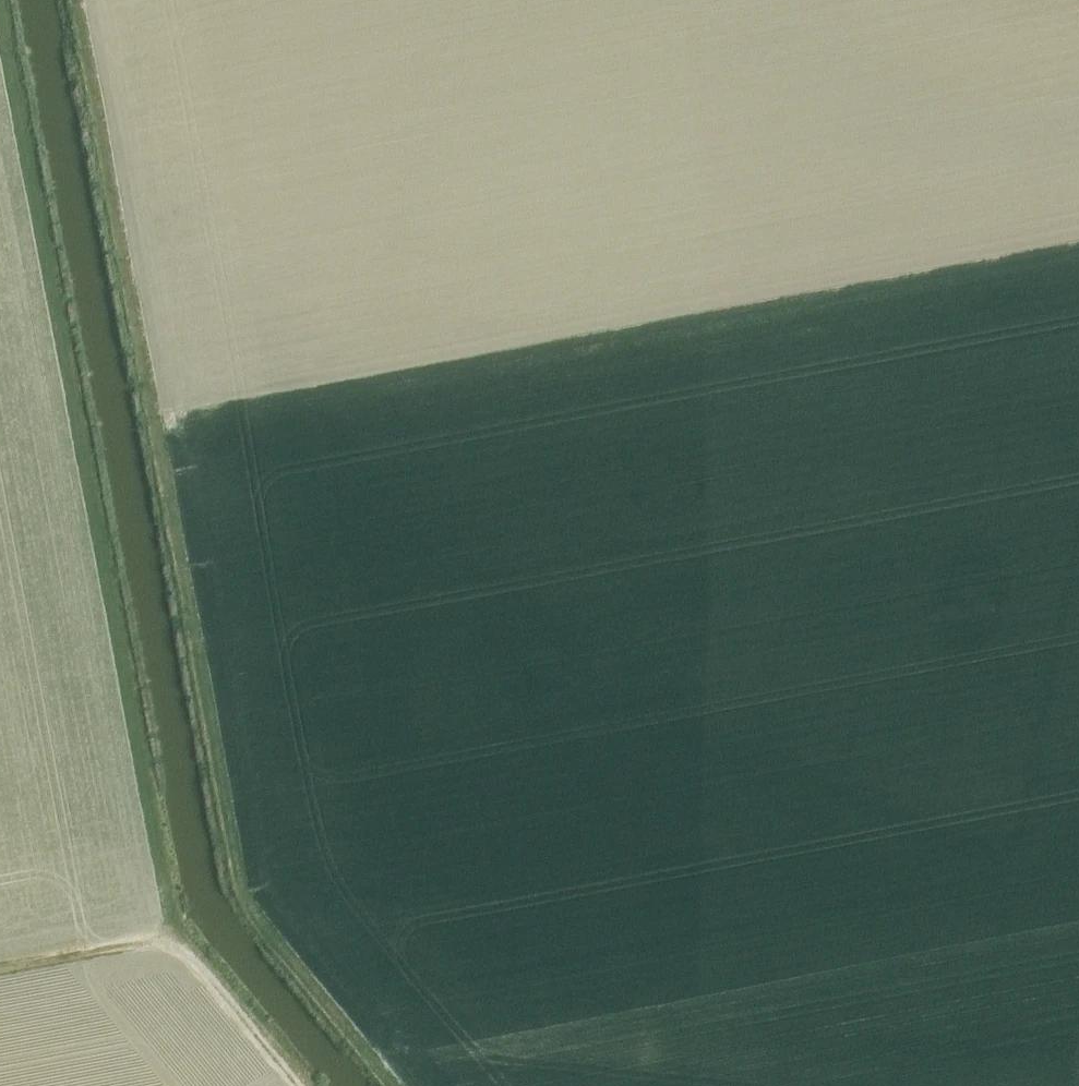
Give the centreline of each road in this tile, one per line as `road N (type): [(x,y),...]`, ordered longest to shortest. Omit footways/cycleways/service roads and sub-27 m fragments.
road 1 (track): [(294,1085),(185,956),(127,922),(112,948),(0,969)]

